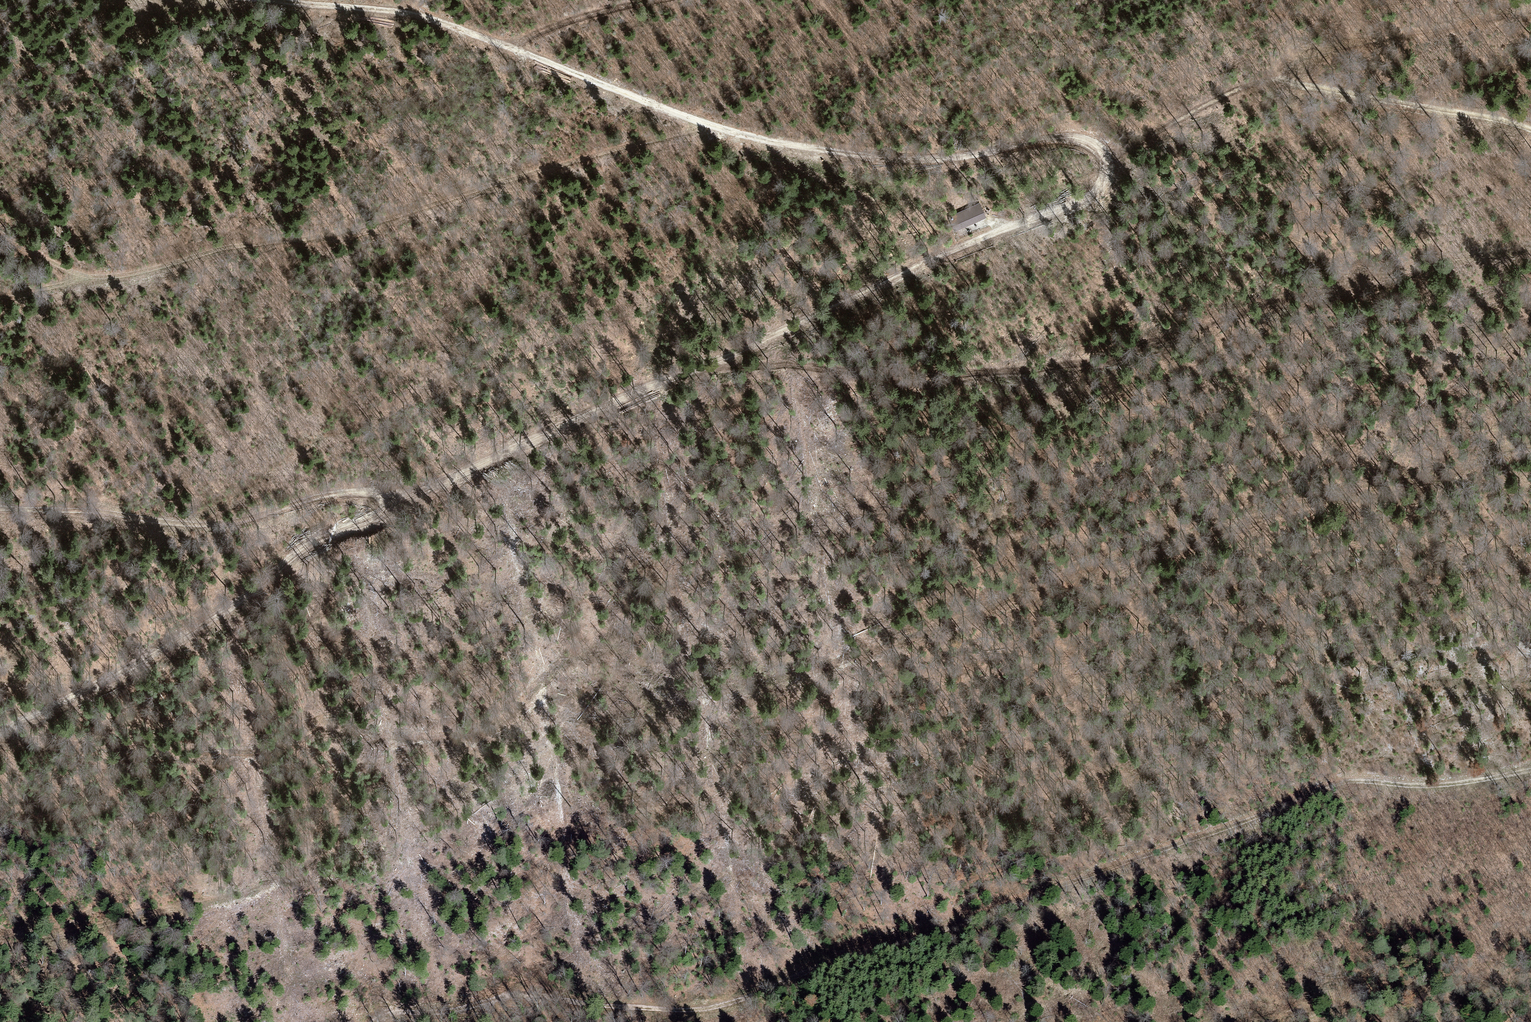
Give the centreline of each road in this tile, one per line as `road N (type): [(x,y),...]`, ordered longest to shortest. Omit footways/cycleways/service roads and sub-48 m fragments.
road 1 (track): [(250,0),(431,19),(716,126),(812,149),(945,158),(1071,137),(1104,153),(1107,178),(1073,208),(995,233),(314,541),(259,591),(0,732)]
road 2 (track): [(1530,444),(1083,569),(941,628),(715,693),(669,691),(606,645),(574,656),(484,732),(412,739),(331,717),(258,752),(0,742)]
road 3 (track): [(1530,771),(1429,786),(1328,787),(1221,833),(714,1008),(657,1010),(538,994),(441,1013),(388,1013),(372,1021)]
road 4 (track): [(713,361),(992,373),(1093,363),(1347,284),(1530,244)]
road 5 (track): [(0,293),(342,232),(716,126)]
road 6 (track): [(0,509),(222,525),(331,492),(365,490),(394,503)]
road 7 (track): [(314,863),(260,888),(0,961)]
road 8 (track): [(1530,14),(1309,59),(1284,82)]
road 9 (track): [(1284,82),(1530,130)]
road 10 (track): [(1284,82),(1262,81),(1221,98),(1107,165)]
road 11 (track): [(509,47),(660,0)]

